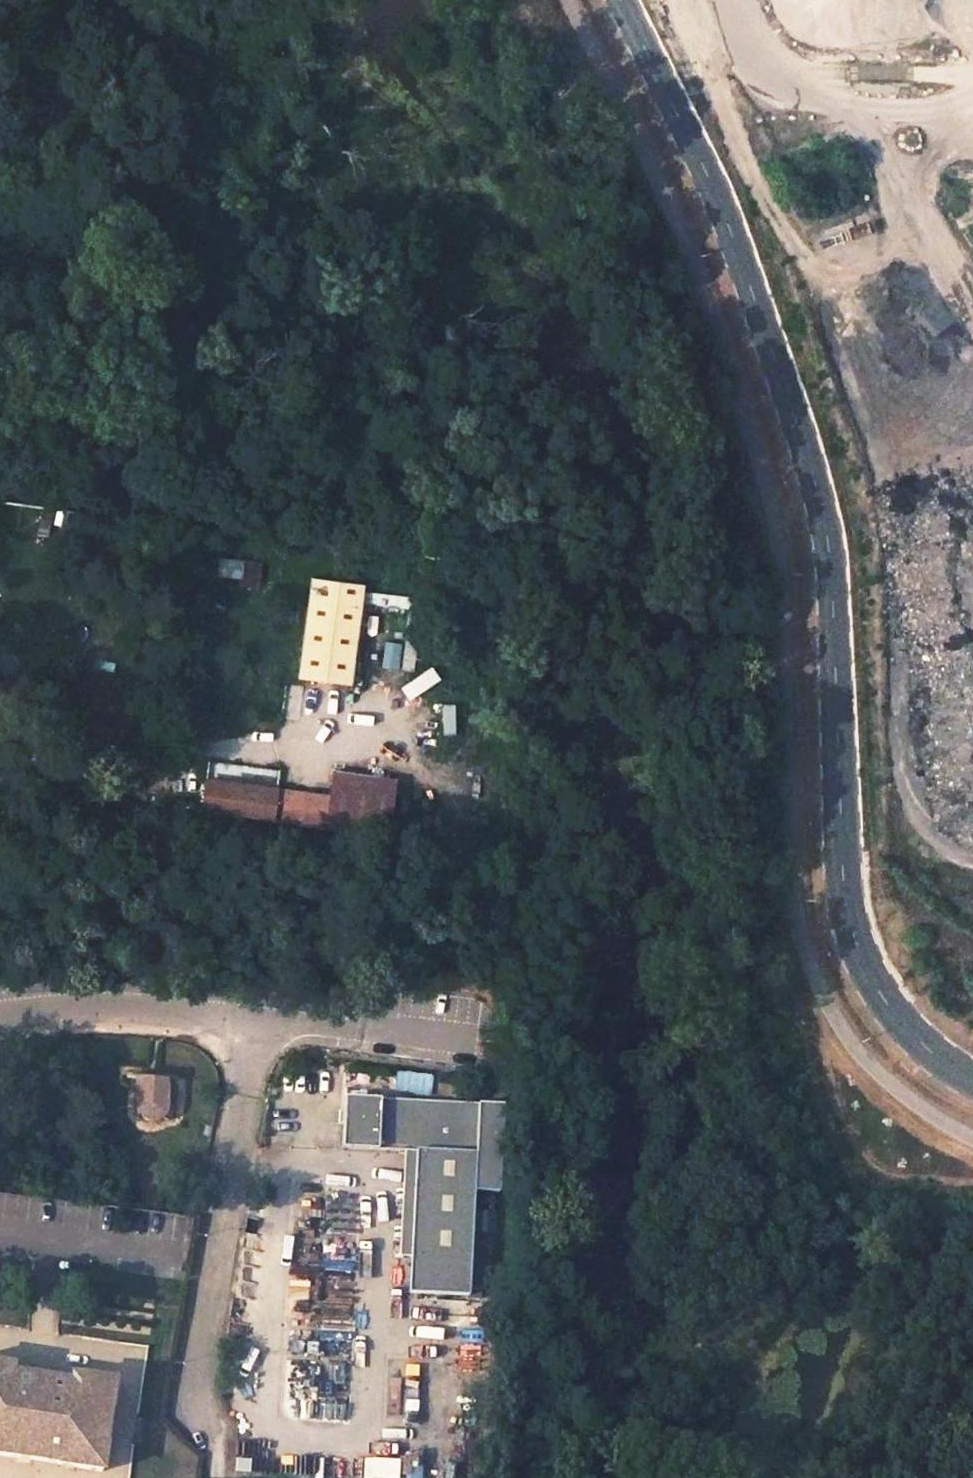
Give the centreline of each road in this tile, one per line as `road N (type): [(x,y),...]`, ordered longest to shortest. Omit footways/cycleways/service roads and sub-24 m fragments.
road 1 (unclassified): [(972,1073),(928,1048),(869,965),(847,876),(826,529),(720,203),(620,0)]
road 2 (residential): [(0,1018),(84,1007),(248,1021),(195,1379),(218,1462)]

